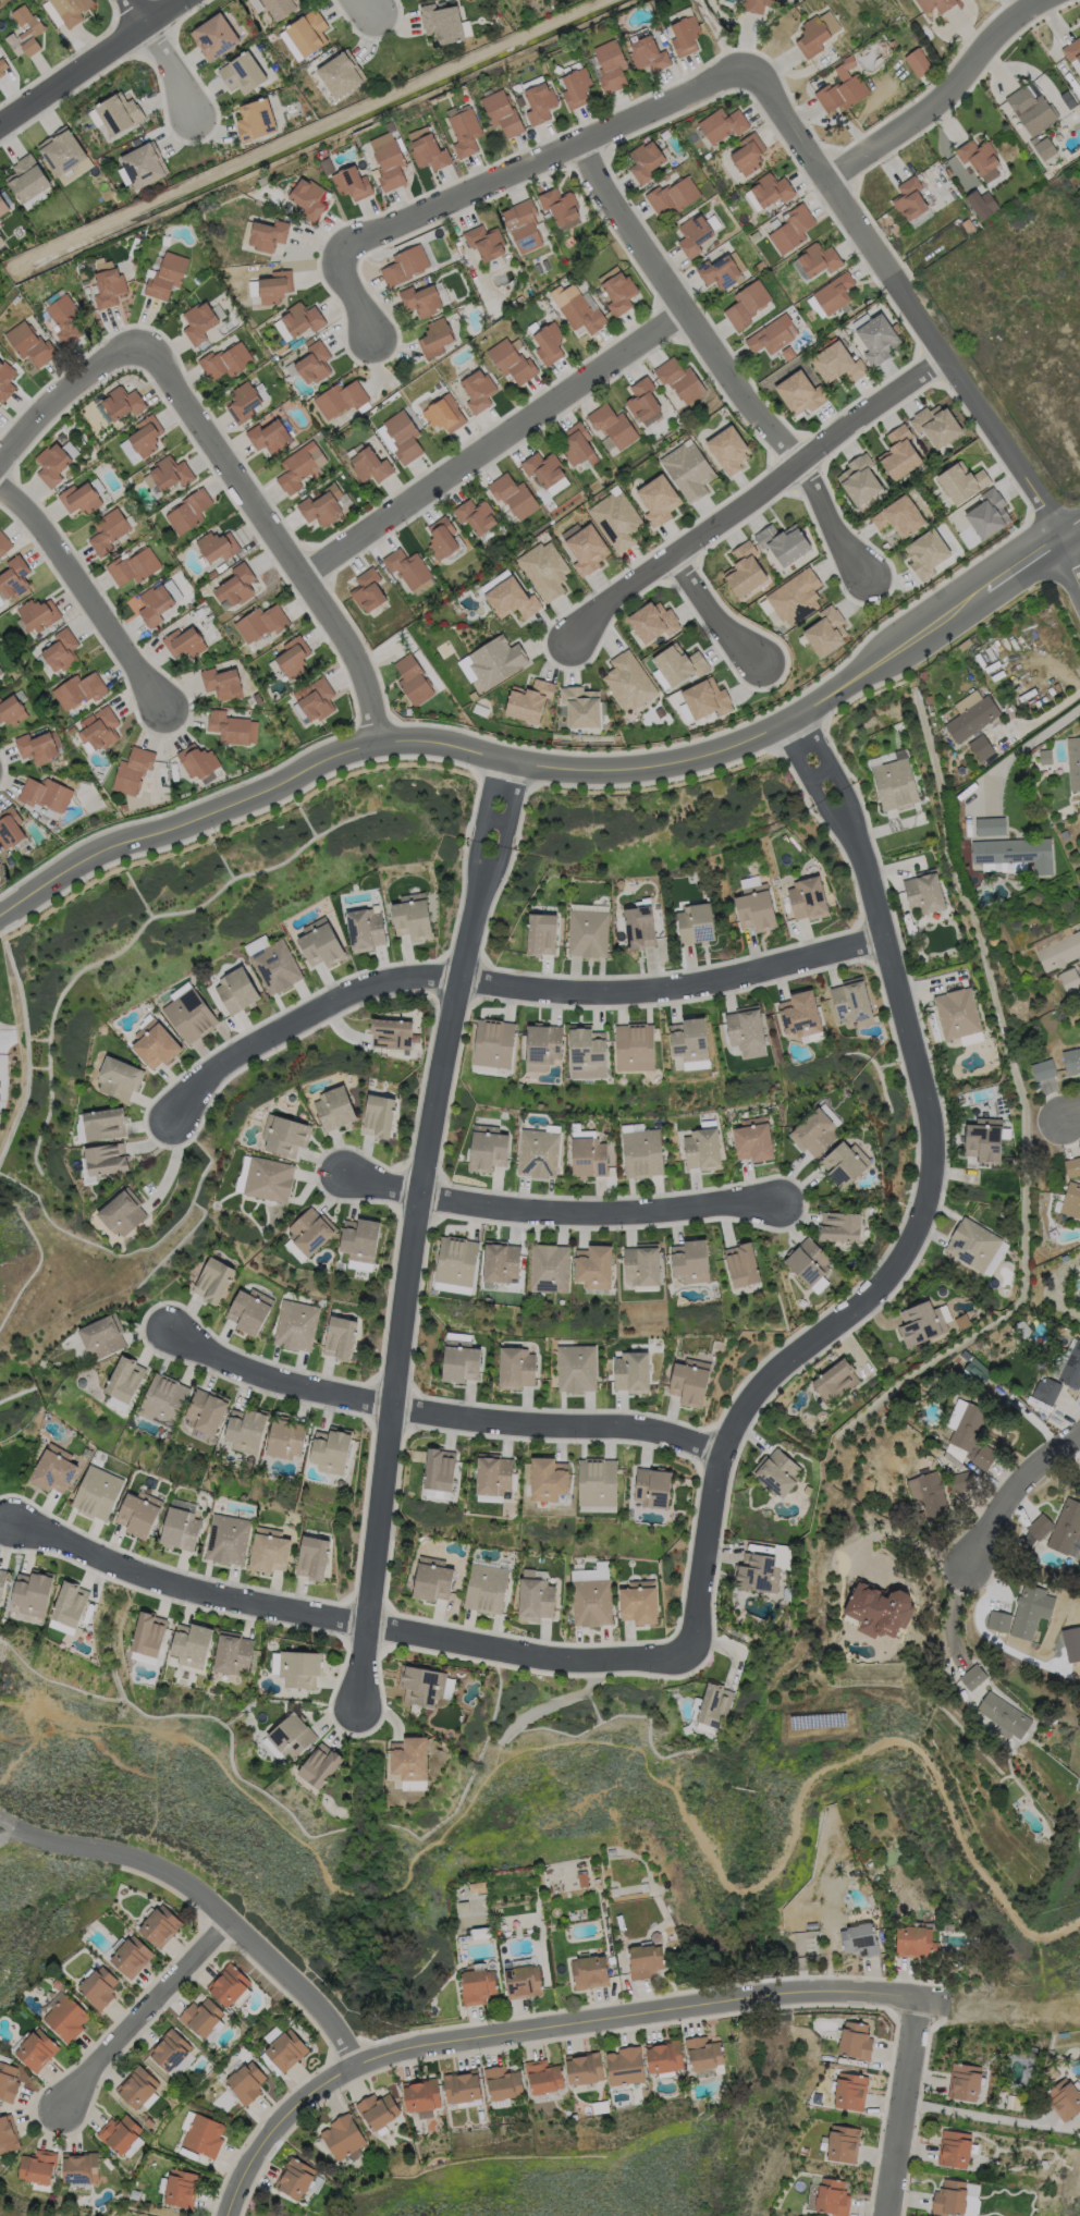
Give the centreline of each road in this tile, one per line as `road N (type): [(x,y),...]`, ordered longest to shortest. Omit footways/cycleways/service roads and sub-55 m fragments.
road 1 (residential): [(685,1653),(720,1450),(735,1417),(766,1379),(886,1284),(932,1213),(936,1150),(863,865),(796,719)]
road 2 (residential): [(357,1715),(418,1192),(510,762)]
road 3 (residential): [(232,2215),(271,2115),(352,2065),(831,1986),(918,1999)]
road 4 (tertiary): [(1079,526),(796,719),(696,760),(623,772),(561,771),(451,747),(378,745)]
road 5 (residential): [(168,1119),(224,1058),(341,994),(383,981),(437,977),(641,990),(729,978),(880,935)]
road 6 (residential): [(11,1521),(196,1591),(543,1656),(685,1653)]
road 7 (residential): [(163,1332),(266,1378),(389,1407),(658,1430),(720,1450)]
road 8 (residential): [(747,75),(759,79),(1060,539)]
road 9 (residential): [(747,75),(729,75),(356,242),(343,259),(344,279),(376,344)]
road 10 (residential): [(580,144),(724,375),(796,462),(867,575)]
road 11 (residential): [(567,645),(597,608),(943,356)]
road 12 (residential): [(137,350),(154,356),(344,636),(364,676),(378,745)]
road 13 (residential): [(303,577),(684,310)]
road 14 (residential): [(340,1175),(496,1210),(602,1214),(771,1202)]
road 15 (residential): [(352,2065),(311,2005),(195,1889),(123,1857),(63,1849),(11,1831)]
road 16 (tertiary): [(378,745),(327,758),(278,787),(118,846),(0,918)]
road 17 (residential): [(1040,0),(993,37),(937,102),(826,180)]
road 18 (residential): [(0,489),(60,554),(164,713)]
road 19 (residential): [(62,2106),(230,1923)]
road 20 (residential): [(182,0),(0,125)]
road 21 (residential): [(894,2215),(918,1999)]
road 22 (residential): [(137,350),(121,351),(51,404),(0,462)]
road 23 (residential): [(1079,1427),(1002,1502),(968,1562)]
road 24 (residential): [(125,0),(201,124)]
road 25 (residential): [(761,666),(671,555)]

